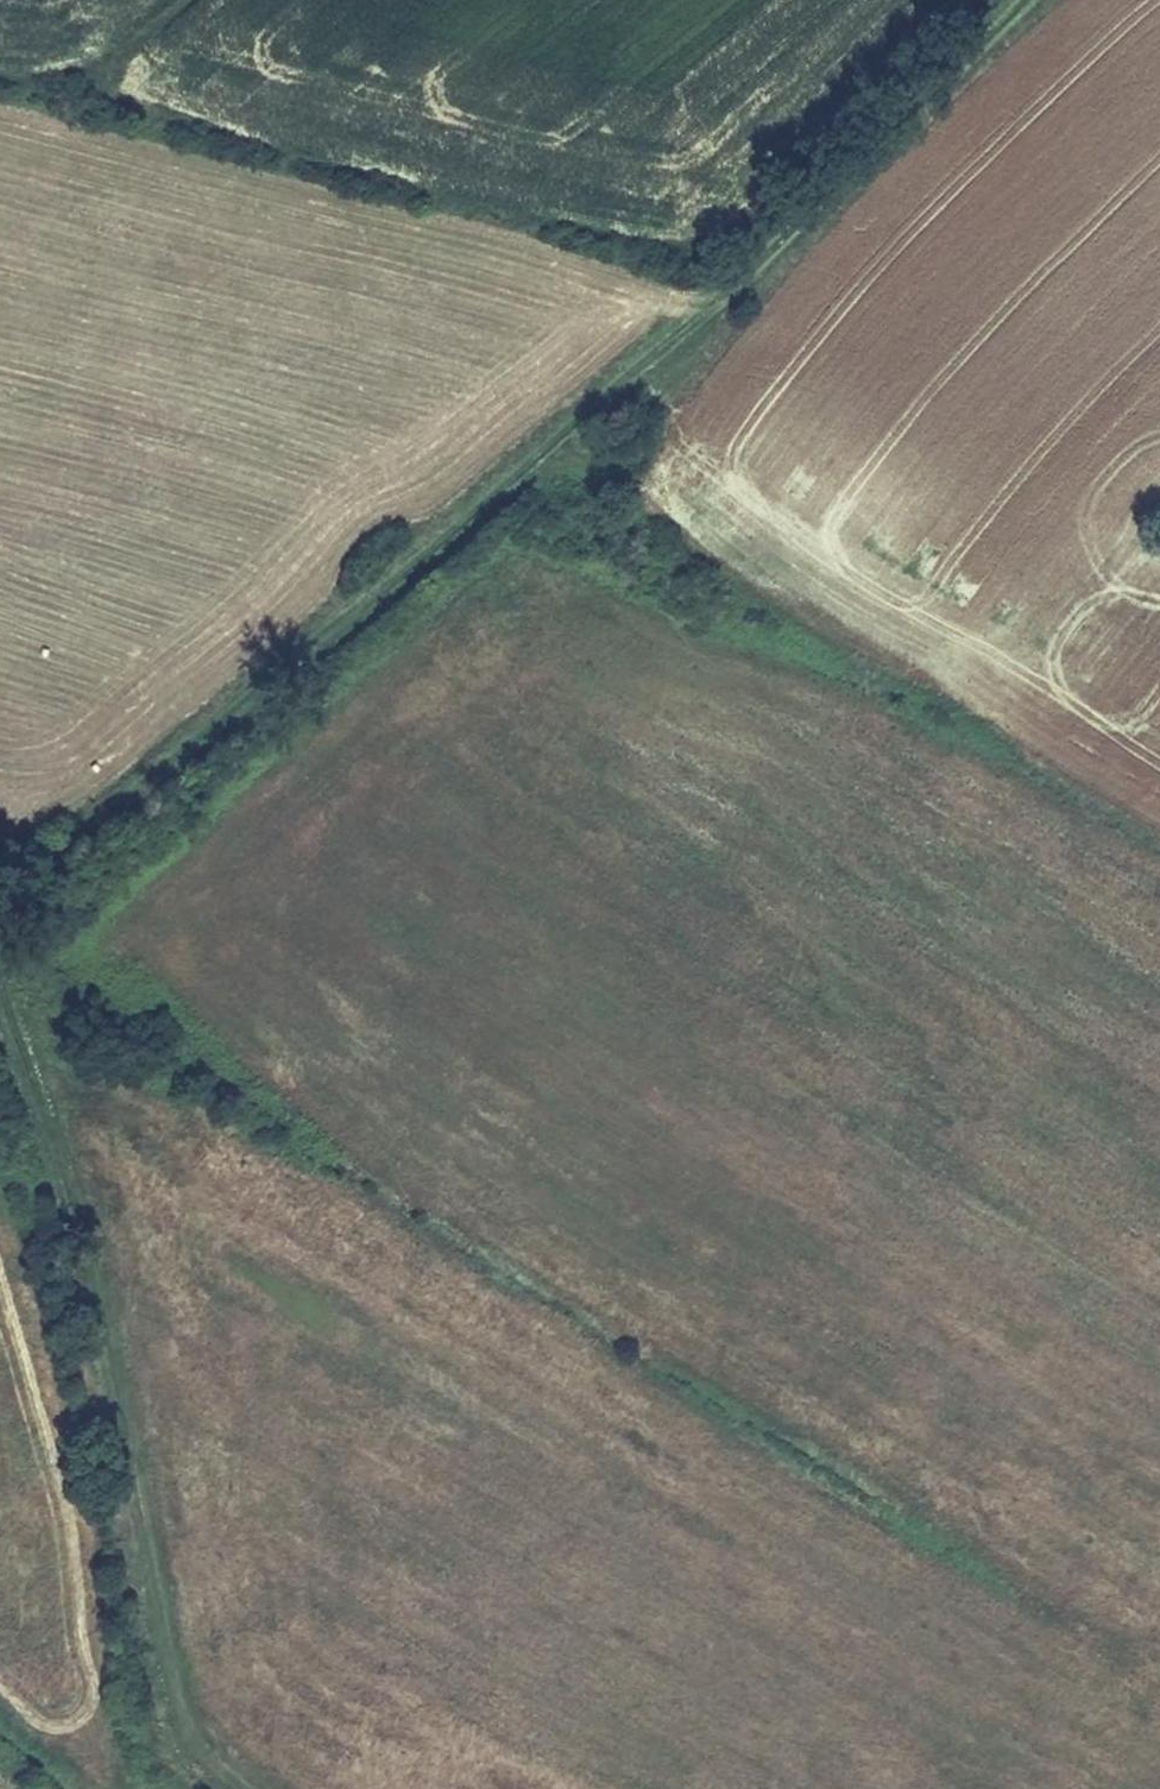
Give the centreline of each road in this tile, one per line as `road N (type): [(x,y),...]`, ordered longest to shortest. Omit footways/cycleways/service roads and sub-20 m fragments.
road 1 (track): [(0,880),(79,834),(544,465),(713,310),(886,131),(1034,0)]
road 2 (track): [(220,1788),(179,1737),(99,1416),(0,1075)]

